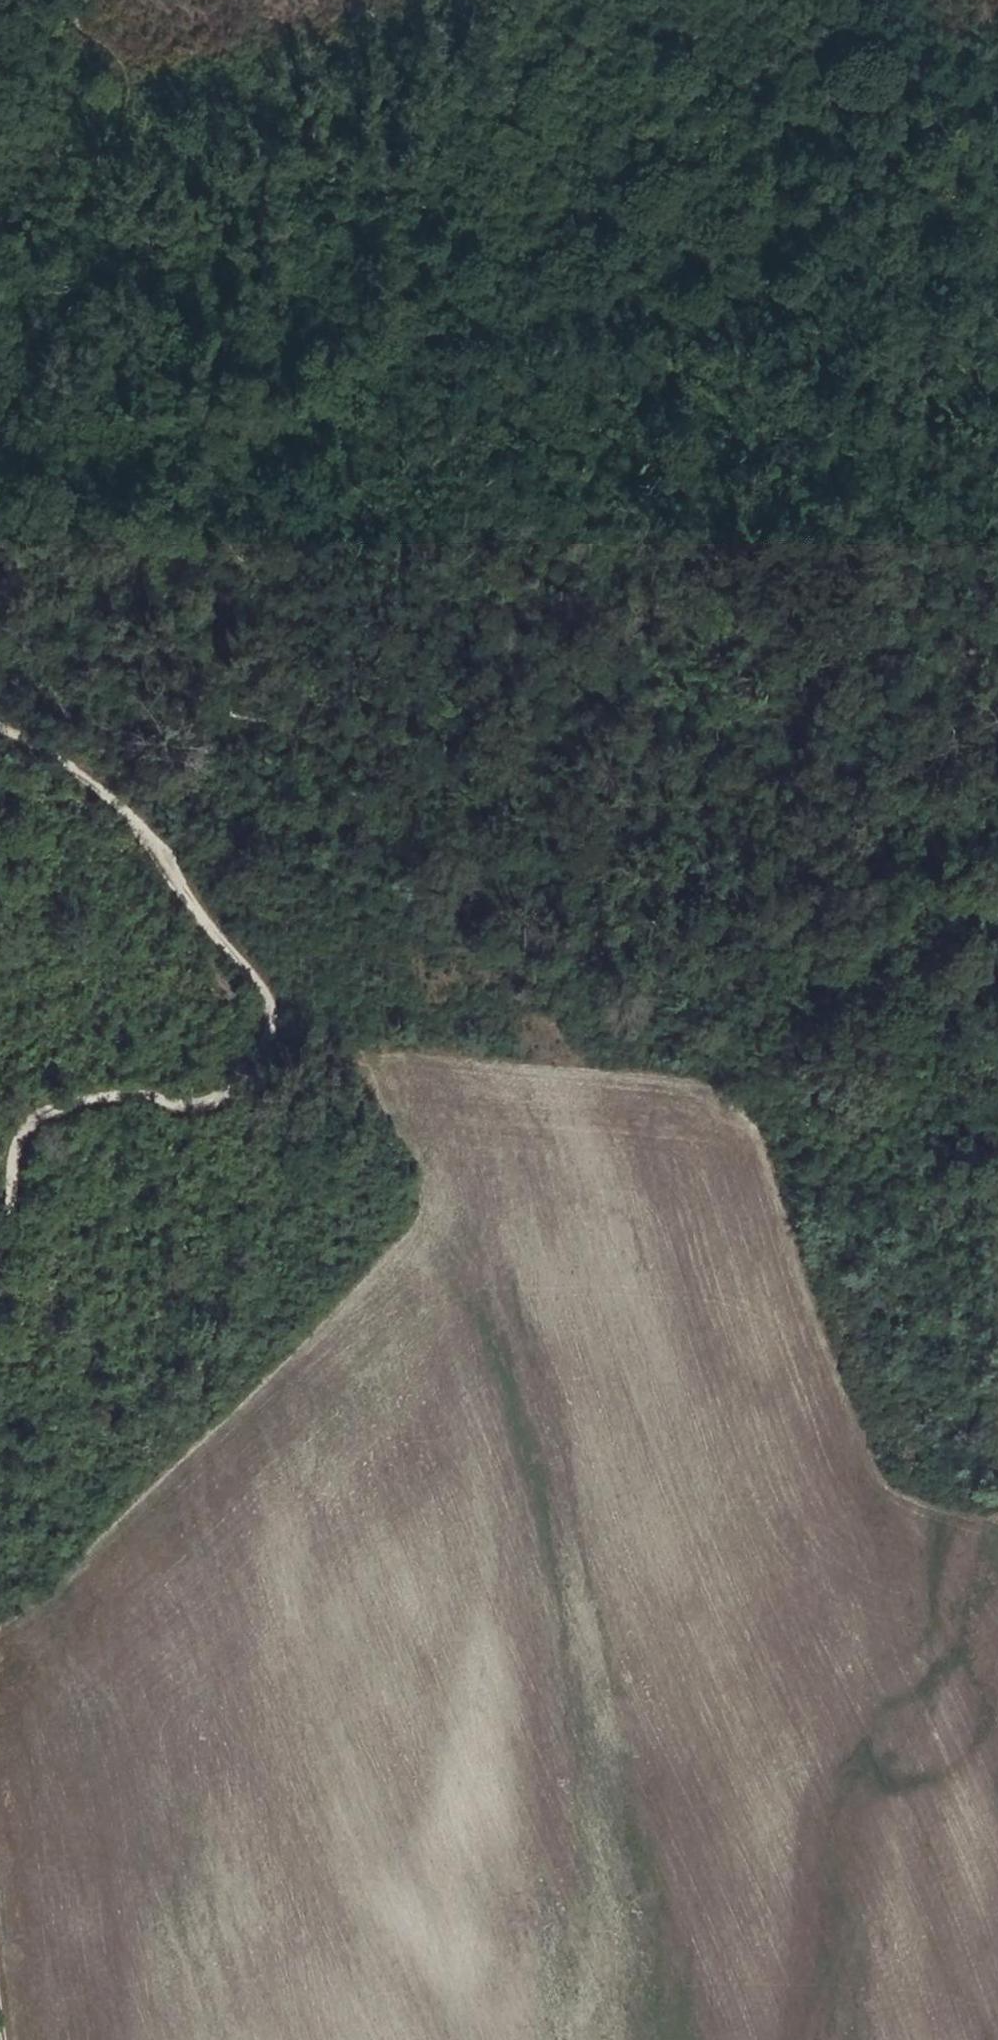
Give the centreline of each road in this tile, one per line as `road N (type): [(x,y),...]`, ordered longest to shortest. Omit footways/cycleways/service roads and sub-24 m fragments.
road 1 (track): [(0,1243),(14,1153),(35,1116),(137,1094),(180,1107),(219,1101),(255,1067),(274,1018),(261,981),(206,923),(157,849),(69,764),(0,732)]

